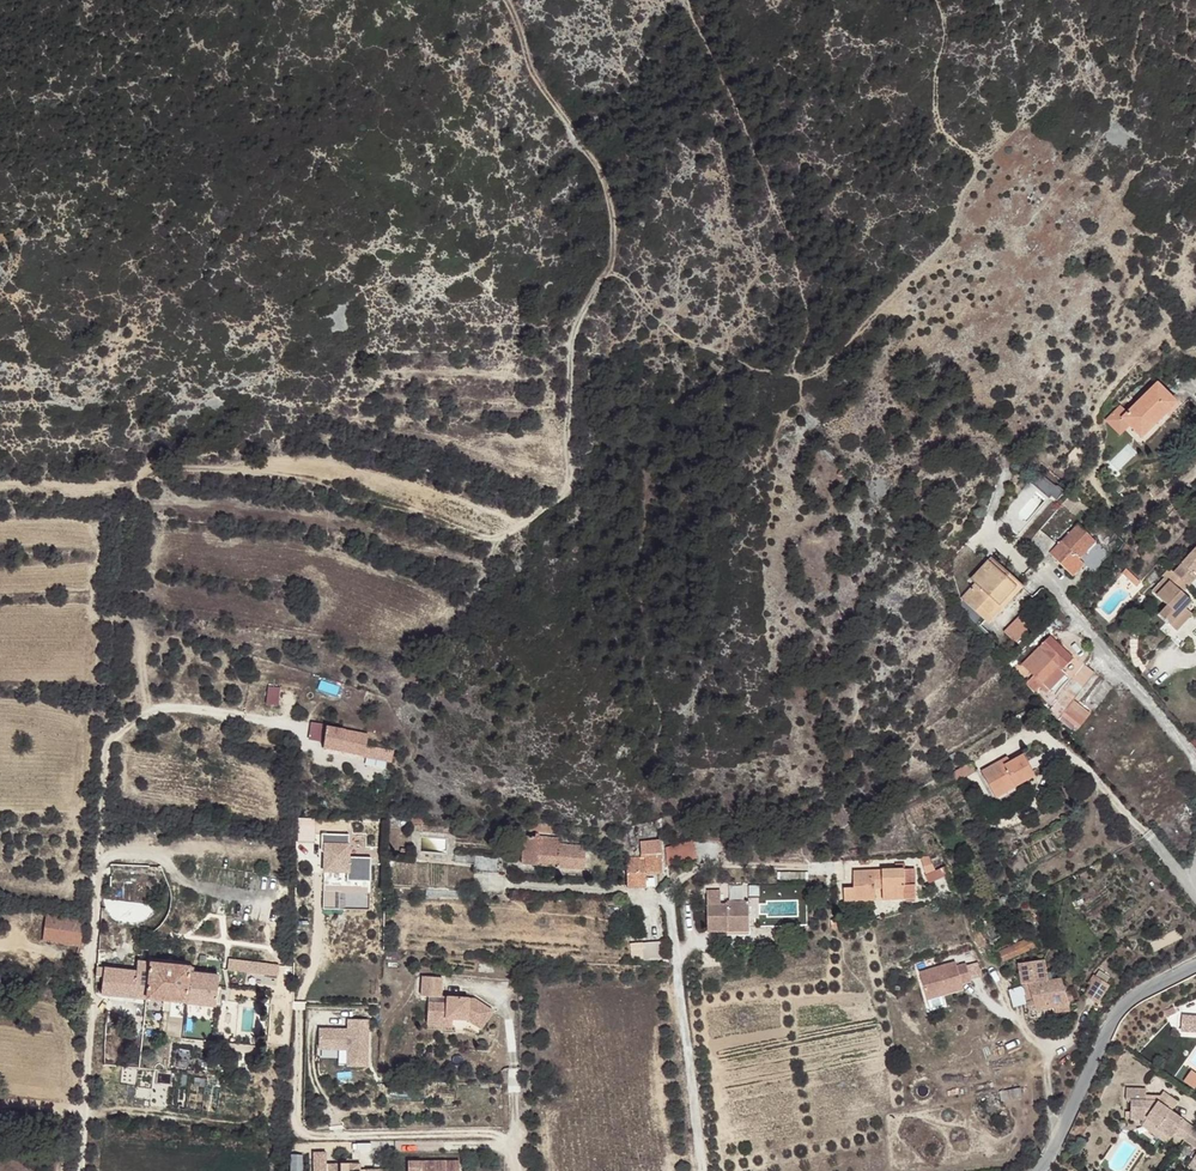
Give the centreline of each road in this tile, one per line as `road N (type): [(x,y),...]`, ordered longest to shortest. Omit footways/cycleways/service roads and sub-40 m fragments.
road 1 (track): [(81,1170),(117,609),(125,521),(144,469),(249,469),(331,487),(485,542),(505,538),(558,501),(564,483),(572,336),(613,260),(615,218),(596,164),(536,76),(507,0)]
road 2 (residential): [(1037,1170),(1122,1007),(1195,964)]
road 3 (track): [(104,755),(129,717),(174,704),(298,726)]

